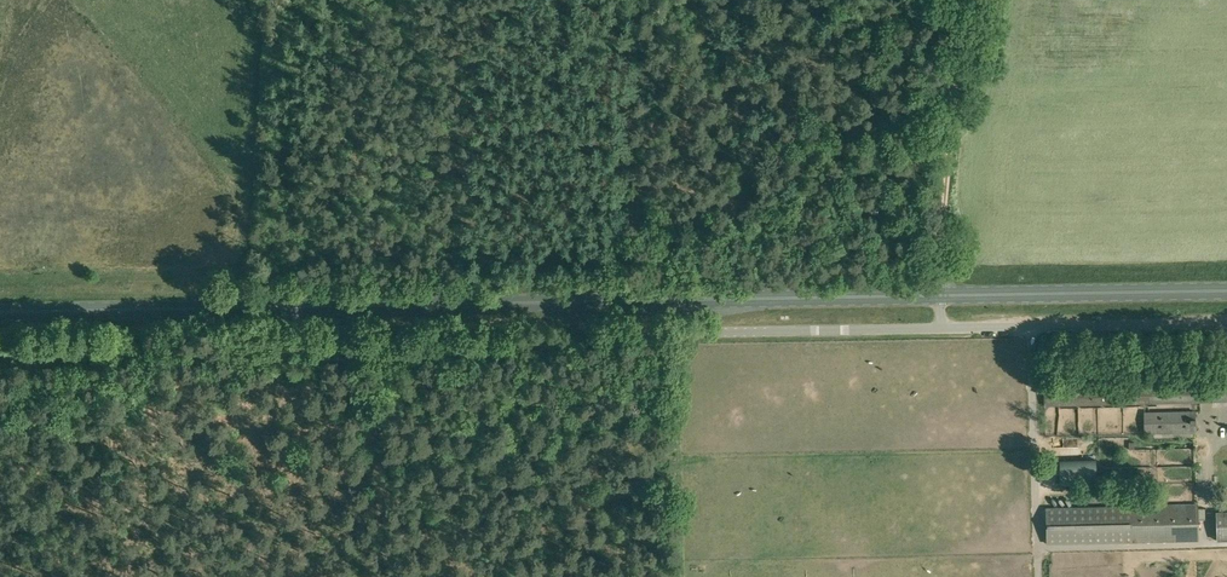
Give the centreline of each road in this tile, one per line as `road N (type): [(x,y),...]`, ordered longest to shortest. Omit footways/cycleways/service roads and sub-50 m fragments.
road 1 (primary): [(343,309),(940,297)]
road 2 (unclassified): [(343,344),(939,329)]
road 3 (unclassified): [(0,357),(343,344)]
road 4 (primary): [(0,313),(343,309)]
road 5 (track): [(940,297),(964,0)]
road 6 (unclassified): [(939,329),(1226,326)]
road 7 (primary): [(940,297),(1226,291)]

